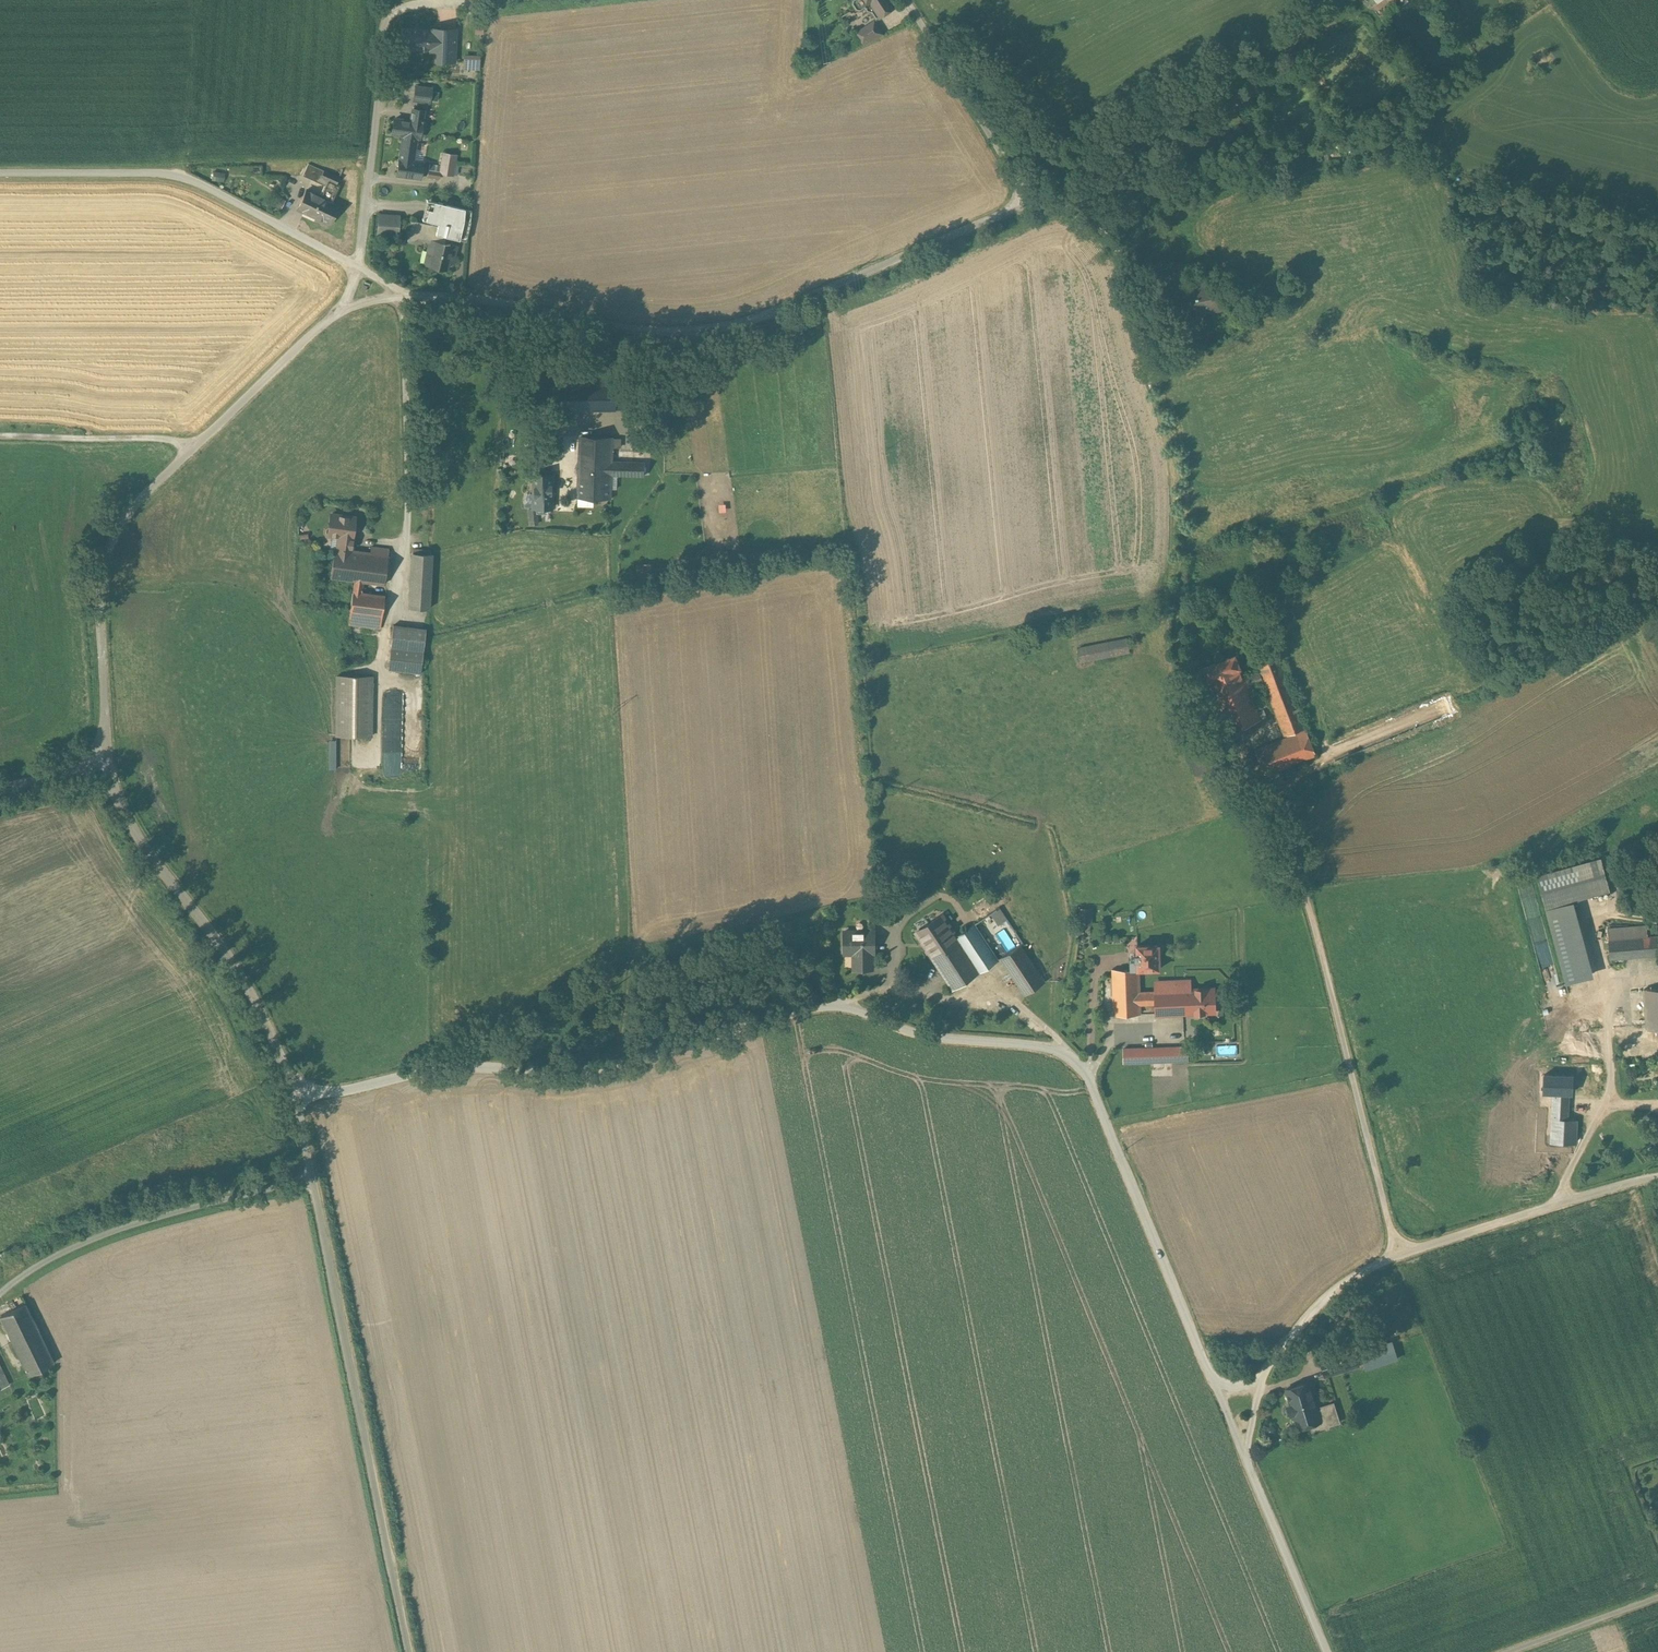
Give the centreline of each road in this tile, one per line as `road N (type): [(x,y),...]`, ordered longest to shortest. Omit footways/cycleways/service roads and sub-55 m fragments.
road 1 (unclassified): [(1215,1384),(1088,1072),(1059,1050),(937,1035),(865,1011),(817,1007),(559,1069),(458,1065),(351,1088),(301,1090)]
road 2 (unclassified): [(405,295),(694,330),(783,308),(1028,203)]
road 3 (residential): [(301,1090),(300,1118),(411,1651)]
road 4 (residential): [(345,307),(133,505),(111,544),(101,606),(106,759)]
road 5 (unclassified): [(1261,1379),(1312,1312),(1394,1254),(1657,1174)]
road 6 (residential): [(106,759),(133,828),(246,982),(301,1090)]
road 7 (unclassified): [(0,173),(182,175),(356,268)]
road 8 (unclassified): [(1028,203),(1130,174),(1203,133),(1282,60),(1305,0)]
road 9 (track): [(385,0),(356,268)]
road 10 (unclassified): [(1028,203),(907,0)]
road 11 (unclassified): [(1327,1651),(1245,1454)]
road 12 (unclassified): [(1508,1651),(1657,1597)]

